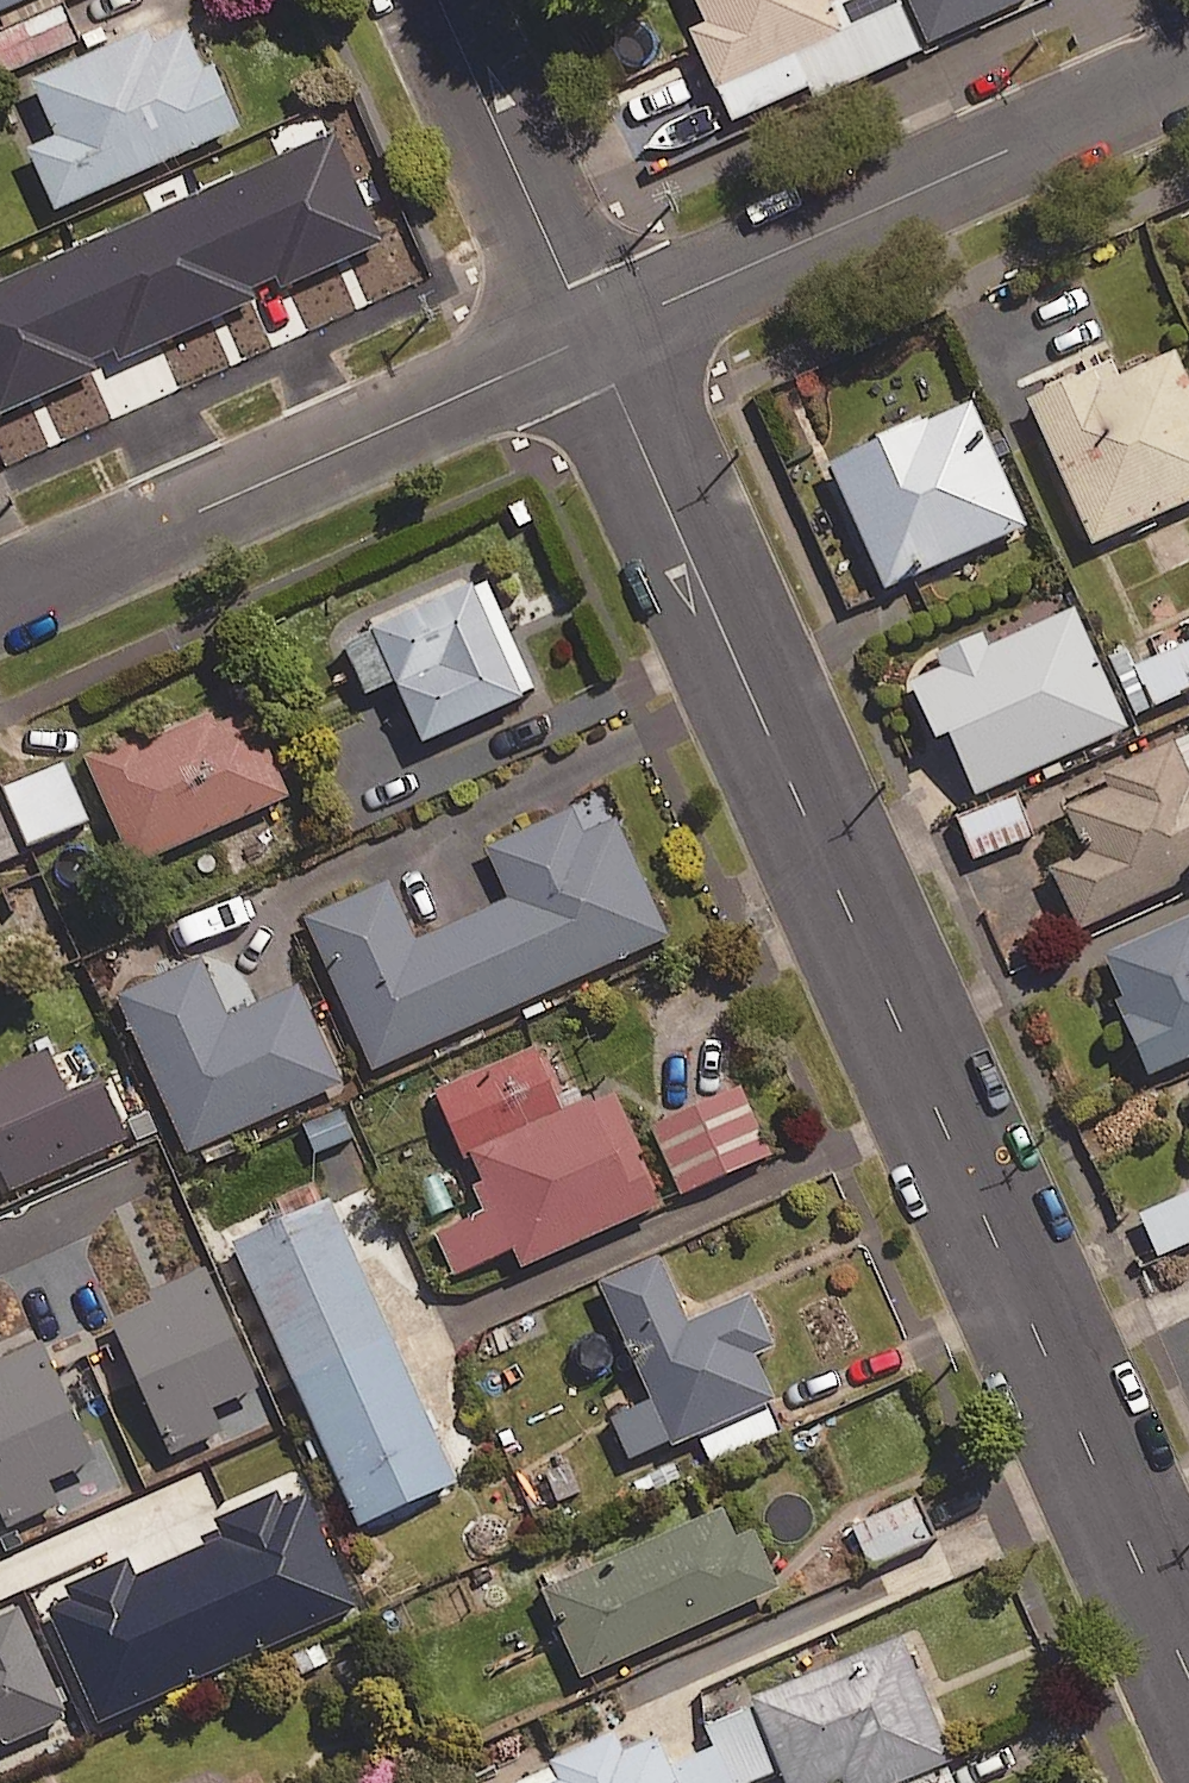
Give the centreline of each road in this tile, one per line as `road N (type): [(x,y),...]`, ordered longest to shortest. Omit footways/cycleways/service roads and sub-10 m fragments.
road 1 (residential): [(590,335),(1188,1677)]
road 2 (residential): [(590,335),(1188,68)]
road 3 (residential): [(0,596),(590,335)]
road 4 (residential): [(590,335),(440,0)]

